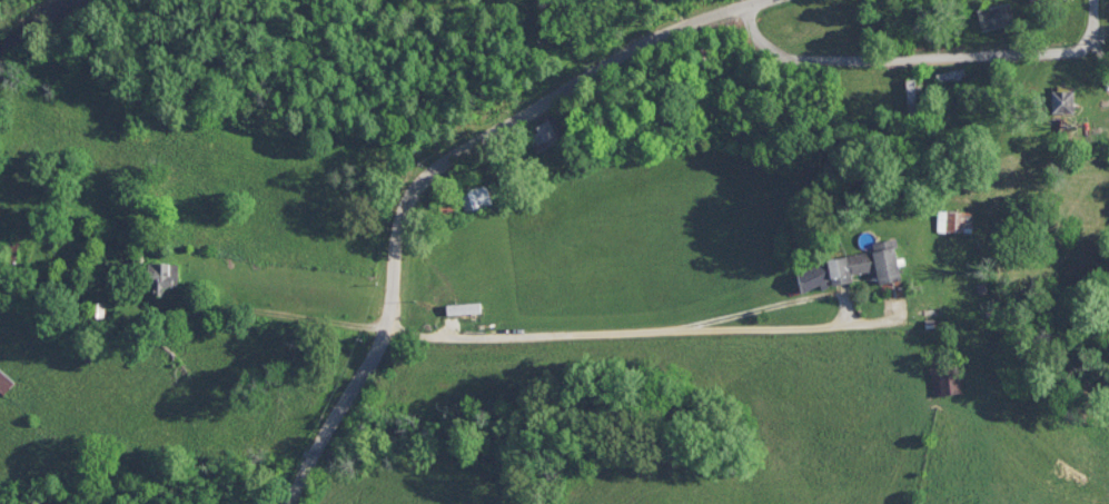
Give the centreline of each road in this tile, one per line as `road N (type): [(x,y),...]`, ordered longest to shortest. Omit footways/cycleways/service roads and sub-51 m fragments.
road 1 (residential): [(292,503),(387,330),(403,216),(429,174),(651,40),(763,0)]
road 2 (residential): [(743,8),(764,43),(793,60),(1078,56),(1091,46),(1094,0)]

